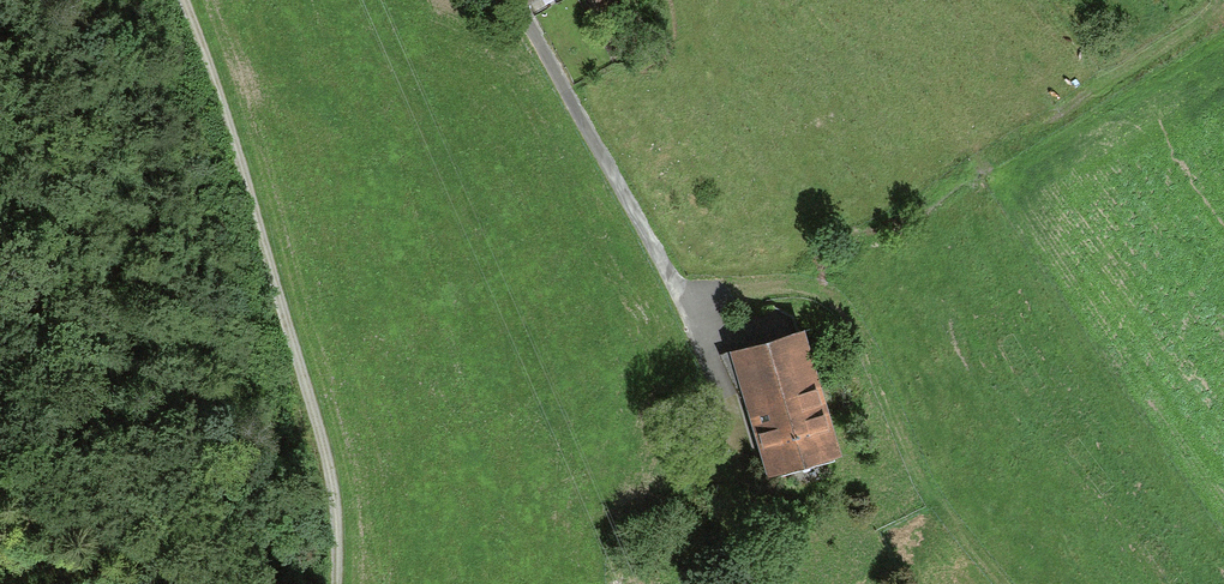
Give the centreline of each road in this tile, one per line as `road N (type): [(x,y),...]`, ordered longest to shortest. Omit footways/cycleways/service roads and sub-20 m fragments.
road 1 (track): [(333,583),(327,459),(182,0)]
road 2 (track): [(1007,583),(855,331),(810,295),(766,286),(713,301),(698,326)]
road 3 (residential): [(698,326),(519,0)]

